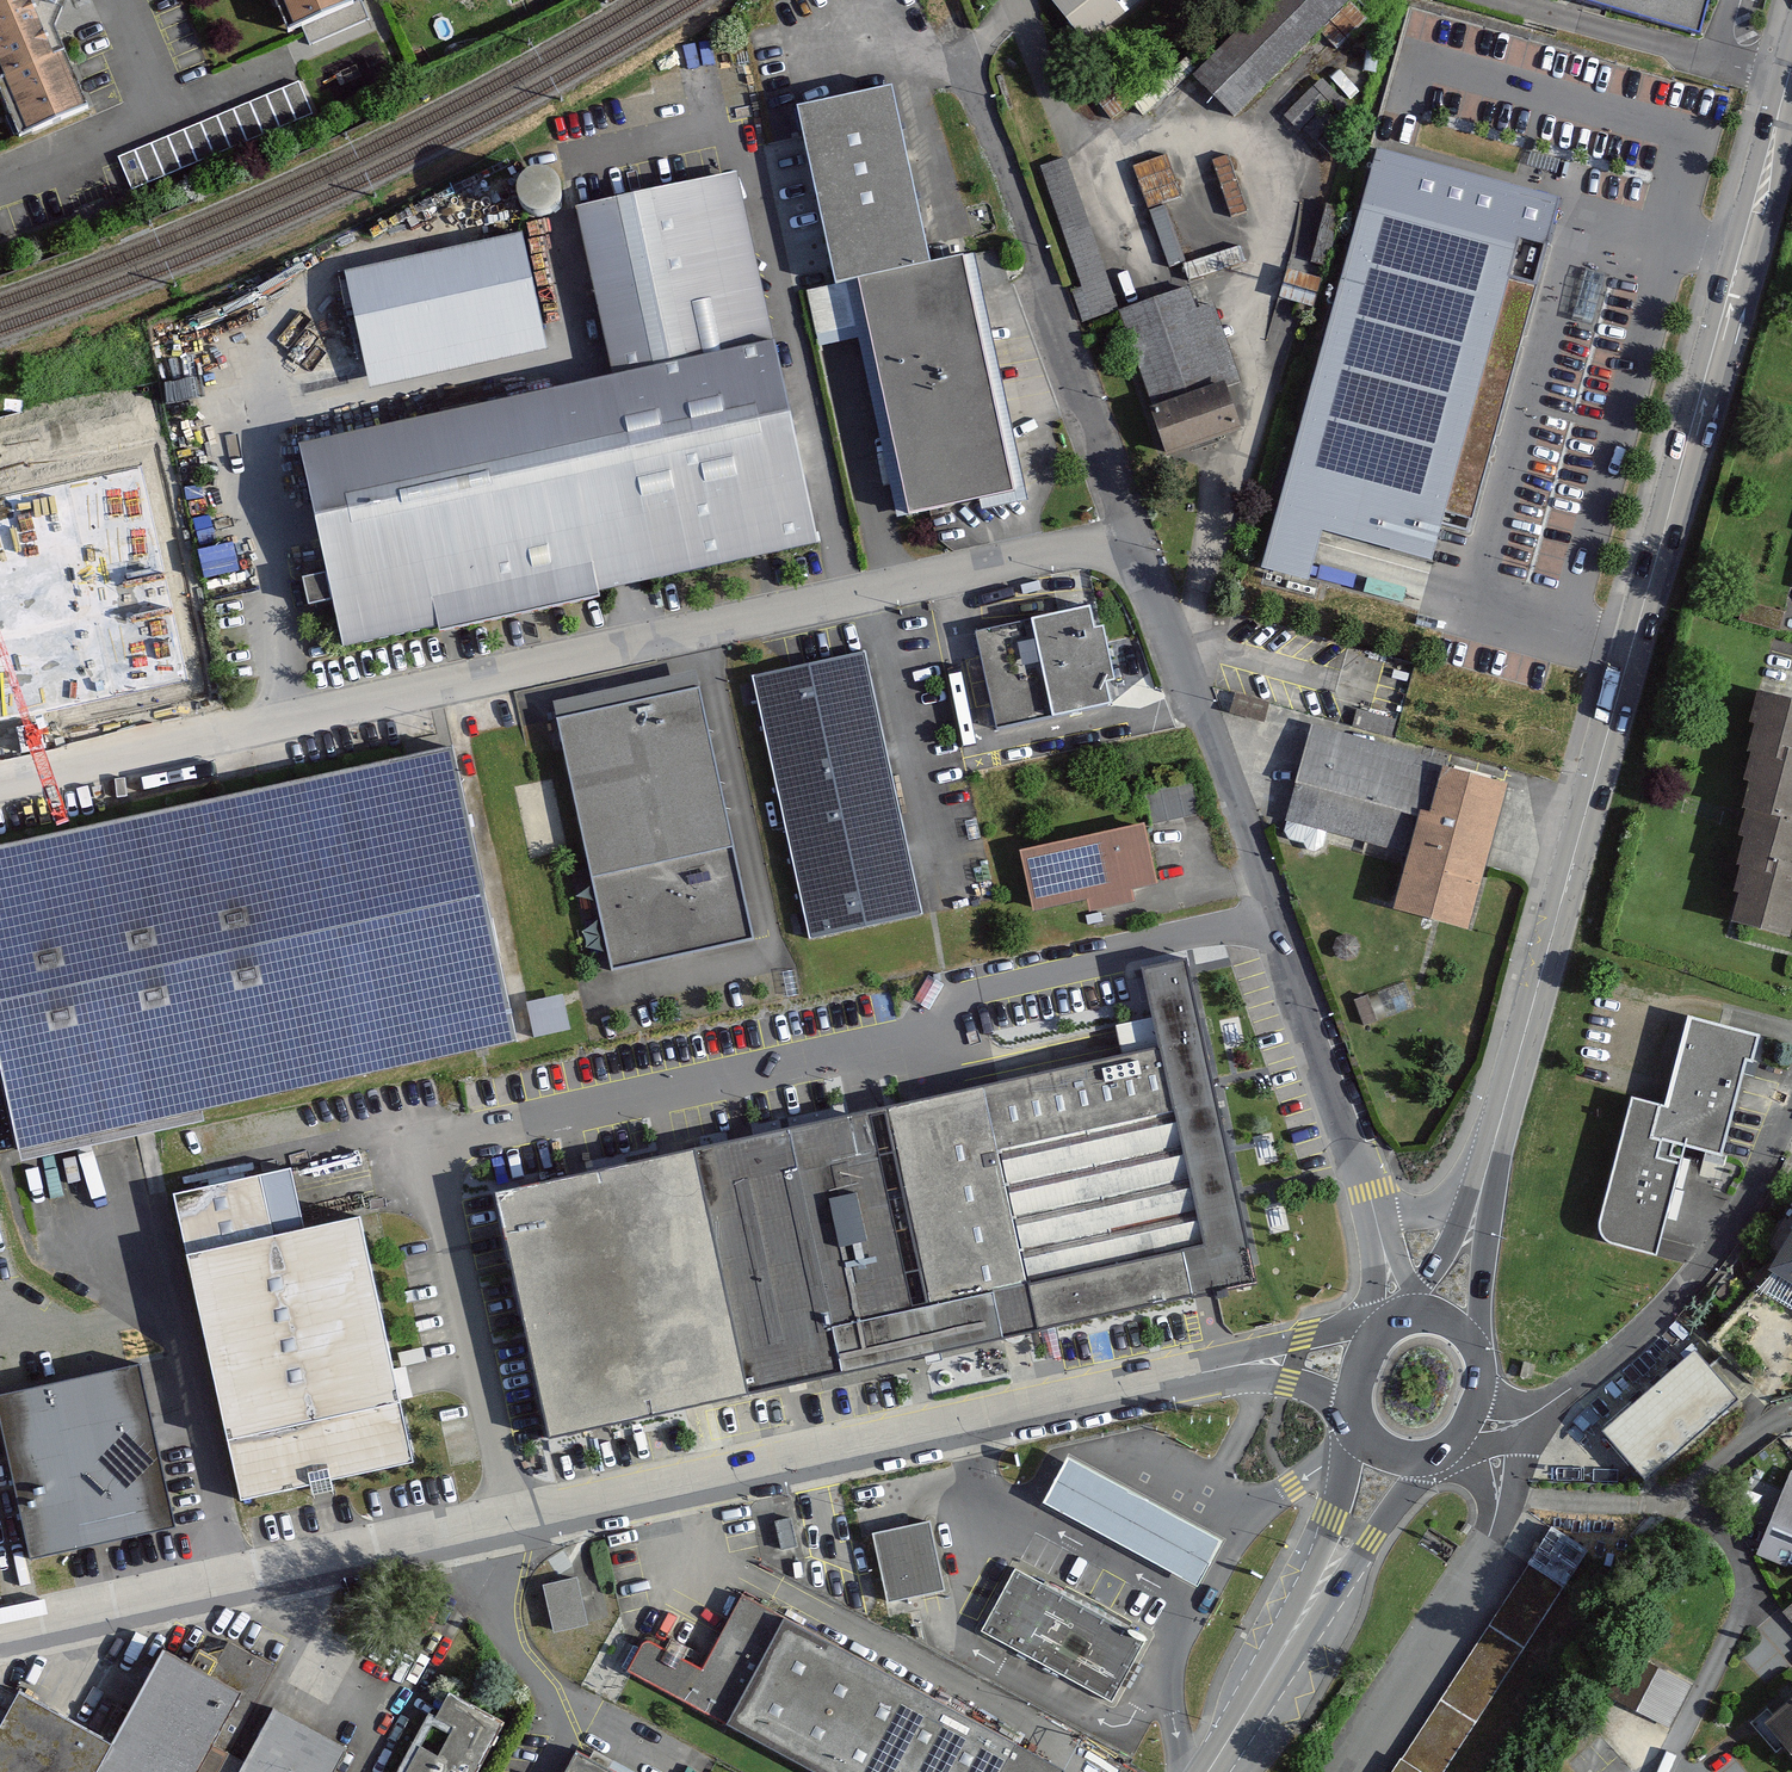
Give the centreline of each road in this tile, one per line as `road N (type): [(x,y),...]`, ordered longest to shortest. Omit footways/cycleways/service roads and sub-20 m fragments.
road 1 (unclassified): [(0,1635),(1153,1384)]
road 2 (unclassified): [(1137,530),(875,596),(0,786)]
road 3 (primary): [(1492,1153),(1791,70)]
road 4 (unclassified): [(1371,1202),(1137,530)]
road 5 (unclassified): [(1137,530),(965,63)]
road 6 (residential): [(1468,1418),(1517,1420),(1540,1409),(1647,1322),(1706,1261),(1791,1106)]
road 7 (primary): [(1268,1674),(1434,1456)]
road 8 (primary): [(1354,1422),(1322,1557),(1268,1674)]
road 9 (unclassified): [(1387,1324),(1262,1345),(1153,1384)]
road 10 (unclassified): [(1153,1384),(1277,1378),(1351,1406)]
road 11 (primary): [(1442,1322),(1492,1153)]
road 12 (unclassified): [(1492,1153),(1463,1193),(1430,1210),(1371,1202)]

